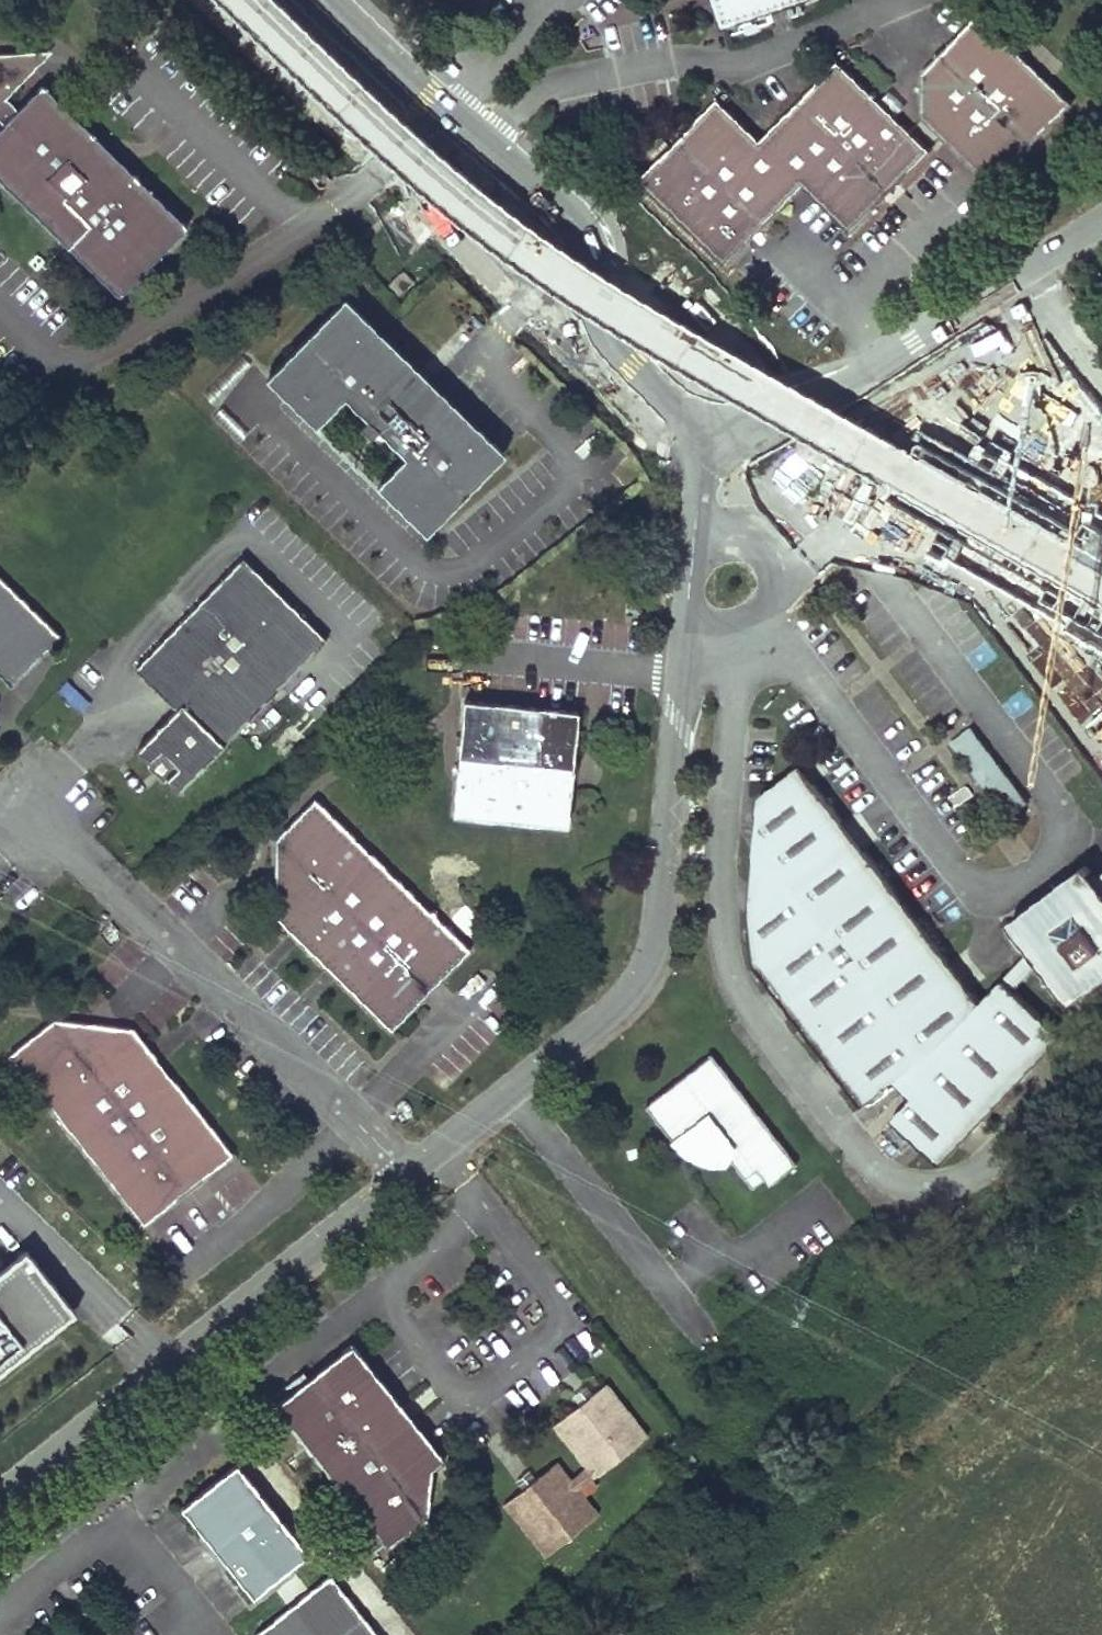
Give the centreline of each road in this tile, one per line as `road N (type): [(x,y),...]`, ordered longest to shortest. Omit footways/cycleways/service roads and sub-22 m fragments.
road 1 (unclassified): [(0,1497),(640,983),(661,896),(709,428)]
road 2 (unclassified): [(709,428),(852,377),(1101,222)]
road 3 (unclassified): [(477,200),(542,301),(674,415)]
road 4 (unclassified): [(674,415),(569,285),(477,200)]
road 5 (unclassified): [(269,0),(477,200)]

